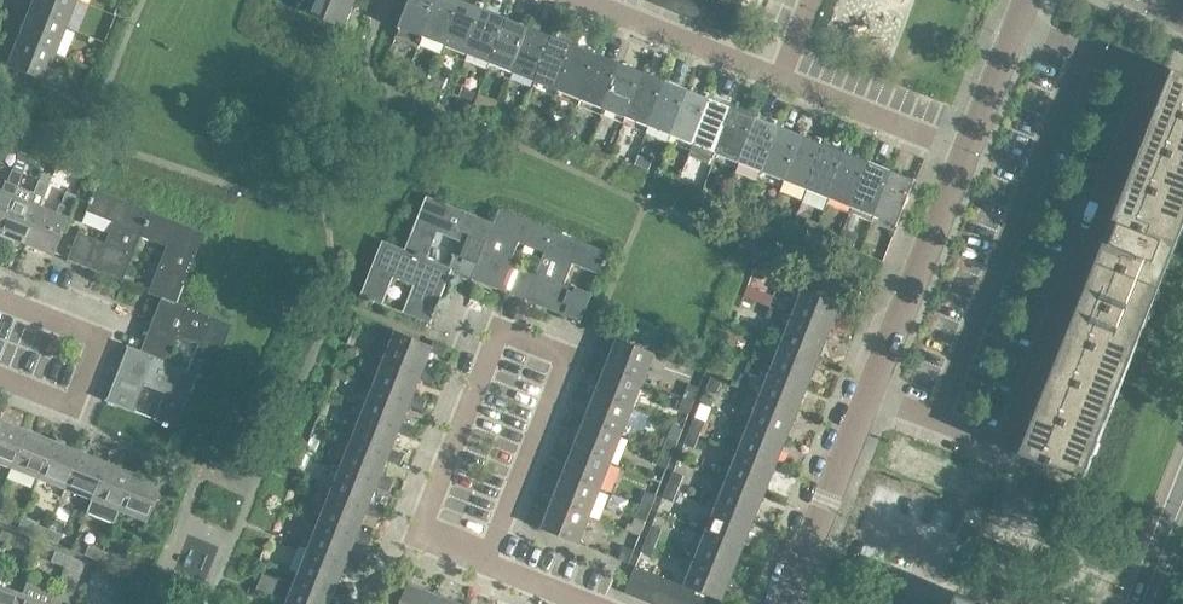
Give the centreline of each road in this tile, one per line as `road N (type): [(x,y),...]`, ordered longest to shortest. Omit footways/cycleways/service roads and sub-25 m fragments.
road 1 (residential): [(871,397),(1004,447),(1148,76),(1020,24)]
road 2 (residential): [(487,566),(409,534),(477,348),(559,374)]
road 3 (residential): [(966,154),(871,397)]
road 4 (residential): [(871,397),(789,603)]
road 5 (residential): [(781,84),(577,0)]
road 6 (residential): [(559,374),(487,566)]
road 7 (residential): [(966,154),(781,84)]
road 8 (residential): [(0,303),(102,339),(78,407)]
road 9 (residential): [(1020,24),(966,154)]

